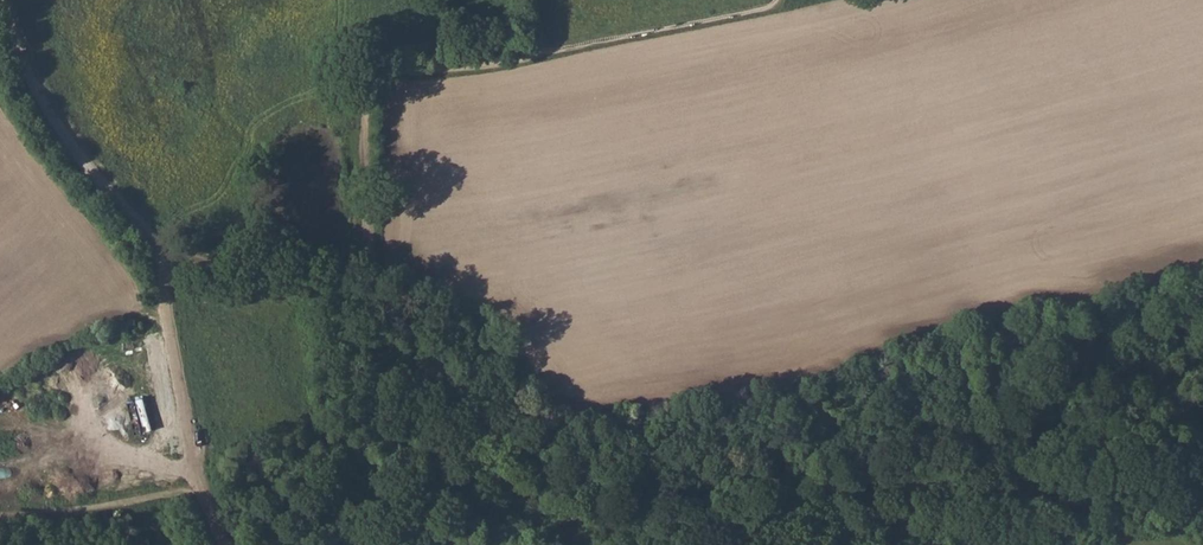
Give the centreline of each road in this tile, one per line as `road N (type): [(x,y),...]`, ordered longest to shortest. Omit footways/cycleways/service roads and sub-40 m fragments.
road 1 (track): [(223,544),(191,441),(160,251),(74,154),(20,62),(3,0)]

